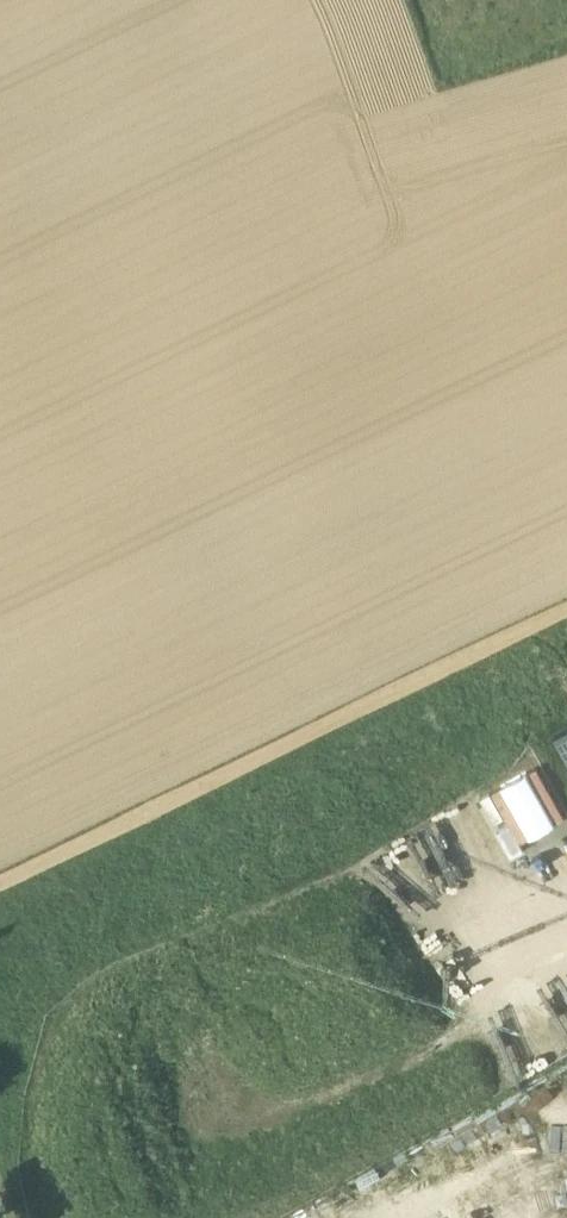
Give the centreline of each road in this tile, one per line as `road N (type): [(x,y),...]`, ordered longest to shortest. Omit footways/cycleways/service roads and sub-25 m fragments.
road 1 (track): [(566,608),(0,882)]

